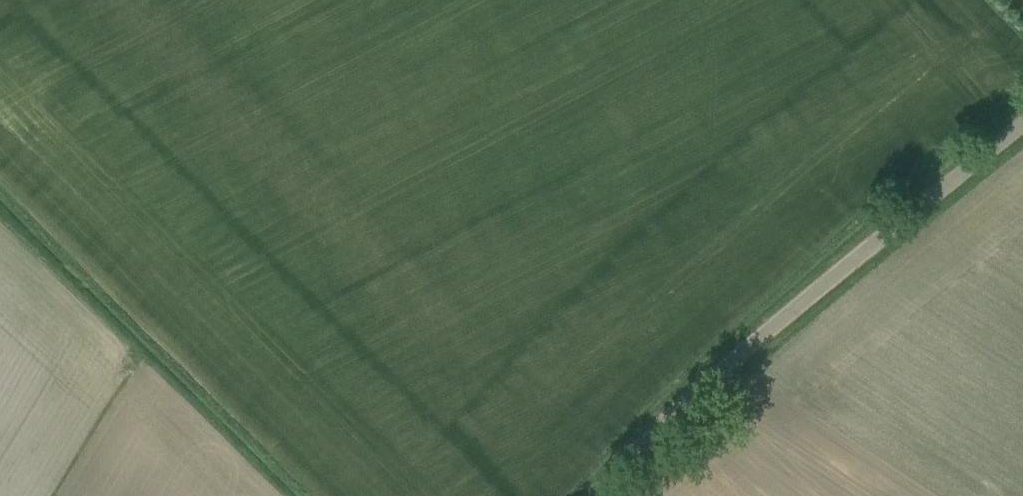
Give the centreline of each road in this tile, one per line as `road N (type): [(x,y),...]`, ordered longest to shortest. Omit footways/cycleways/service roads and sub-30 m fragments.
road 1 (unclassified): [(596,495),(648,435),(737,355),(1022,123)]

